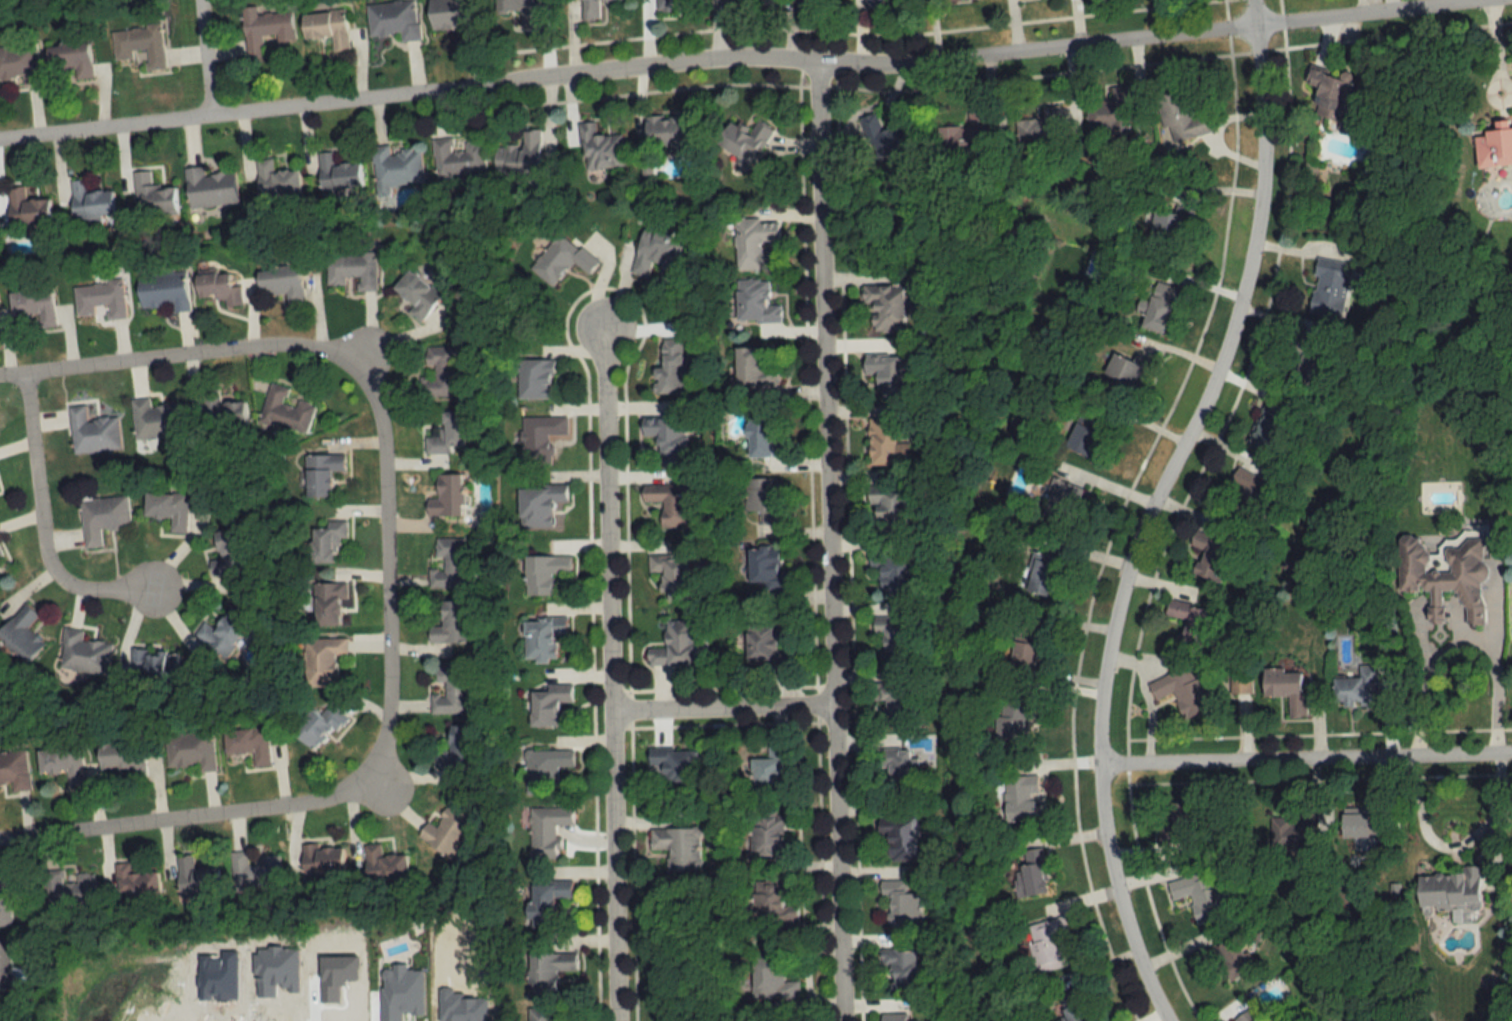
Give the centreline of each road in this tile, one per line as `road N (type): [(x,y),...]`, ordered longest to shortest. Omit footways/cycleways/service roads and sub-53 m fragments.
road 1 (residential): [(1511,0),(918,67),(710,63),(0,142)]
road 2 (residential): [(1251,0),(1262,106),(1257,232),(1215,380),(1123,585),(1099,708),(1096,766),(1113,885),(1166,1020)]
road 3 (residential): [(840,1020),(816,65)]
road 4 (residential): [(0,378),(243,350),(313,352),(350,368),(376,413),(385,522),(386,721),(376,760),(363,775)]
road 5 (residential): [(617,1020),(604,321)]
road 6 (residential): [(1096,766),(1511,758)]
road 7 (residential): [(363,775),(307,801),(0,837)]
road 8 (residential): [(25,376),(49,570),(85,594),(160,588)]
road 9 (residential): [(831,711),(610,715)]
road 10 (residential): [(213,119),(196,0)]

